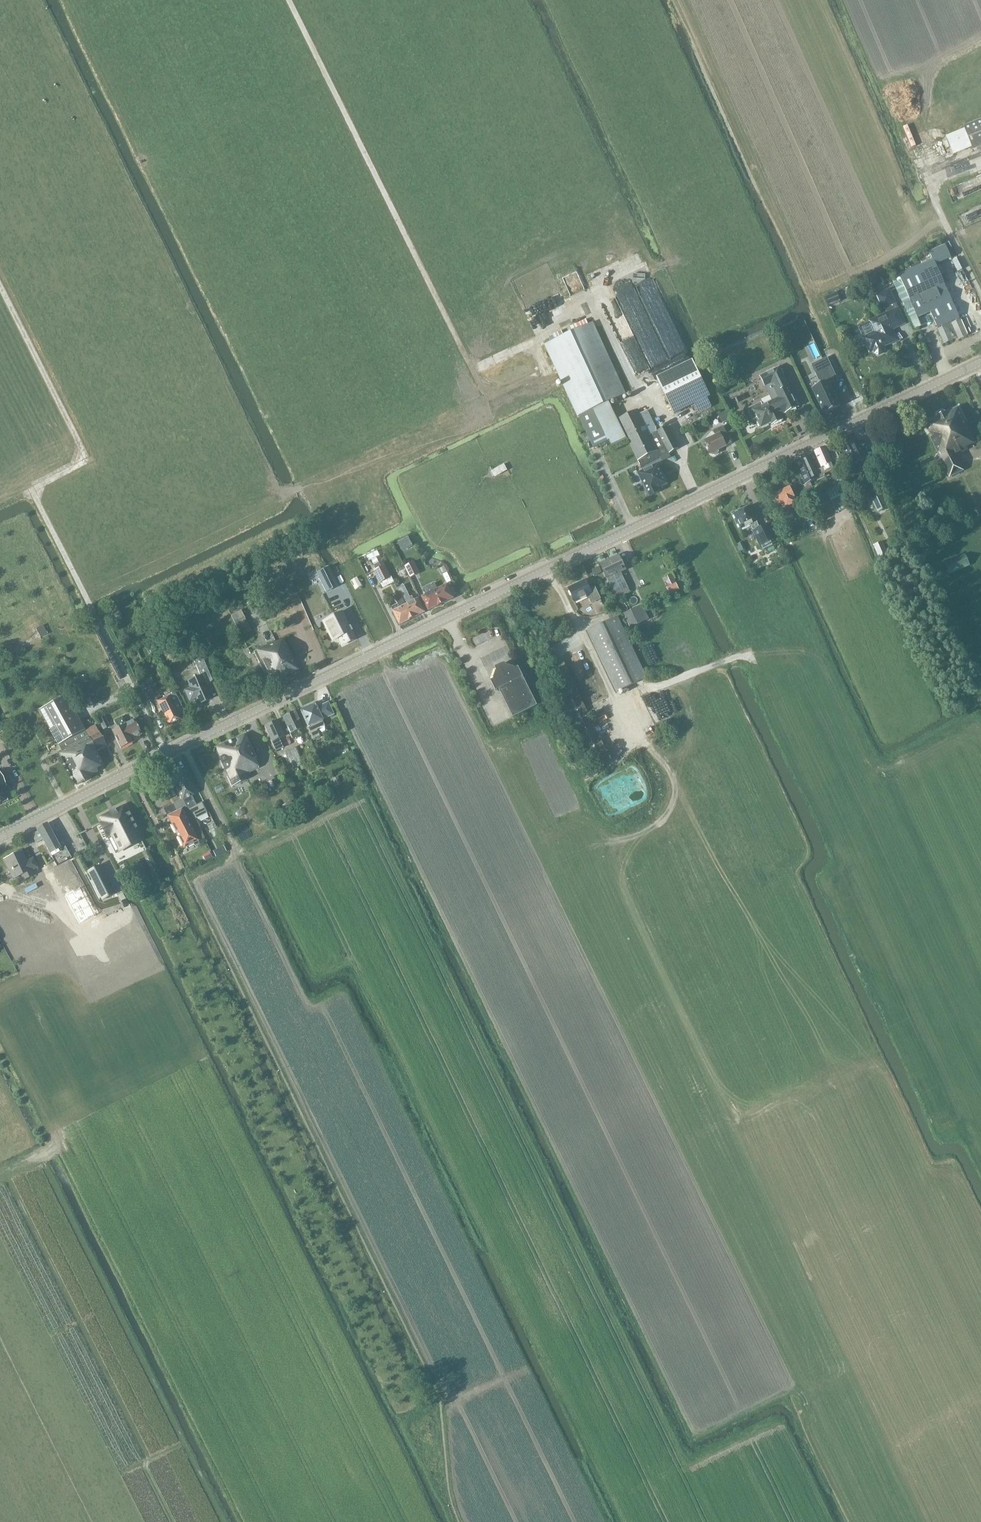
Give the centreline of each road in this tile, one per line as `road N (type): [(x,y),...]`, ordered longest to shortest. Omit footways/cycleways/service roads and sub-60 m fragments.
road 1 (tertiary): [(0,839),(980,366)]
road 2 (track): [(165,754),(34,496),(83,465),(84,453),(0,285)]
road 3 (track): [(288,0),(482,385),(493,393),(556,377)]

